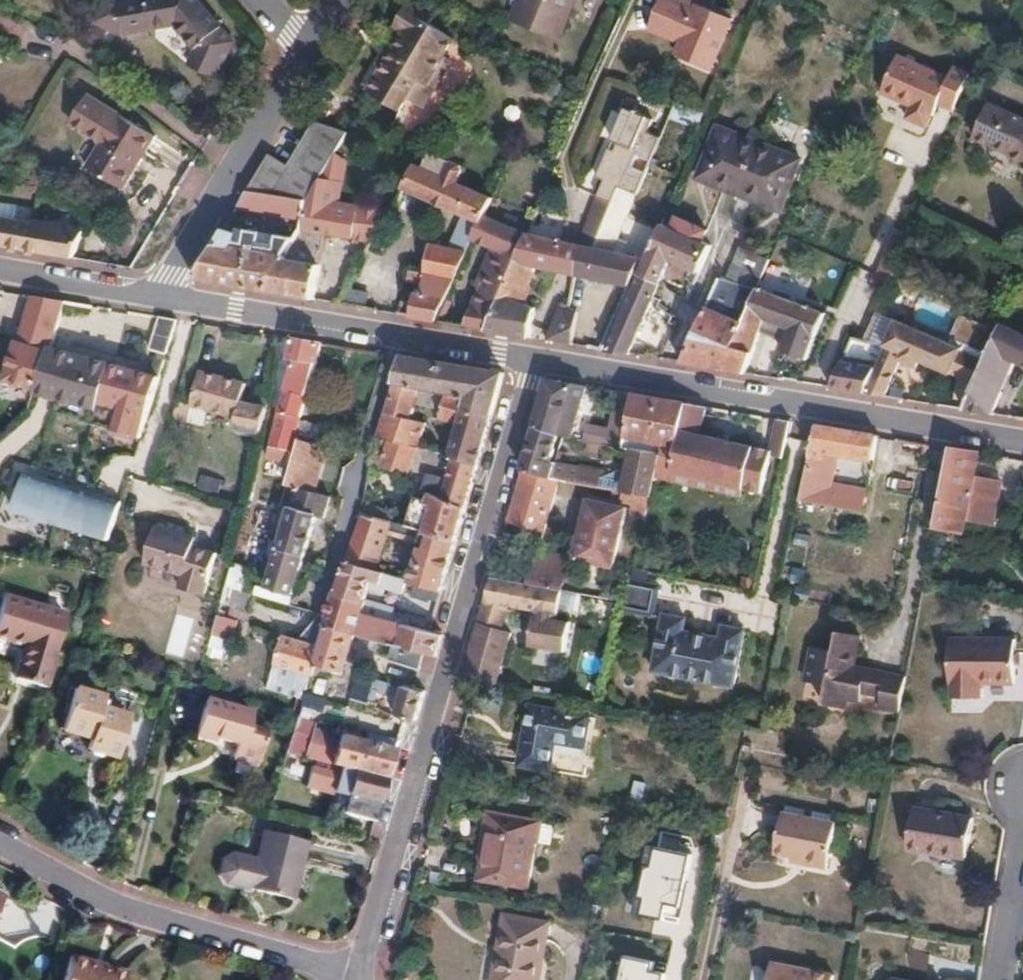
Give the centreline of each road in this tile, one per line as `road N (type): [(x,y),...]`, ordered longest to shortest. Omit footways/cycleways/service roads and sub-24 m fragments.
road 1 (residential): [(359,974),(537,355)]
road 2 (residential): [(1022,438),(537,355)]
road 3 (residential): [(359,974),(149,921),(0,846)]
road 4 (residential): [(310,52),(159,295)]
road 5 (residential): [(399,330),(320,601)]
road 6 (residential): [(399,330),(159,295)]
road 7 (residential): [(159,295),(0,266)]
road 8 (residential): [(537,355),(399,330)]
road 9 (residential): [(1022,860),(1002,979)]

